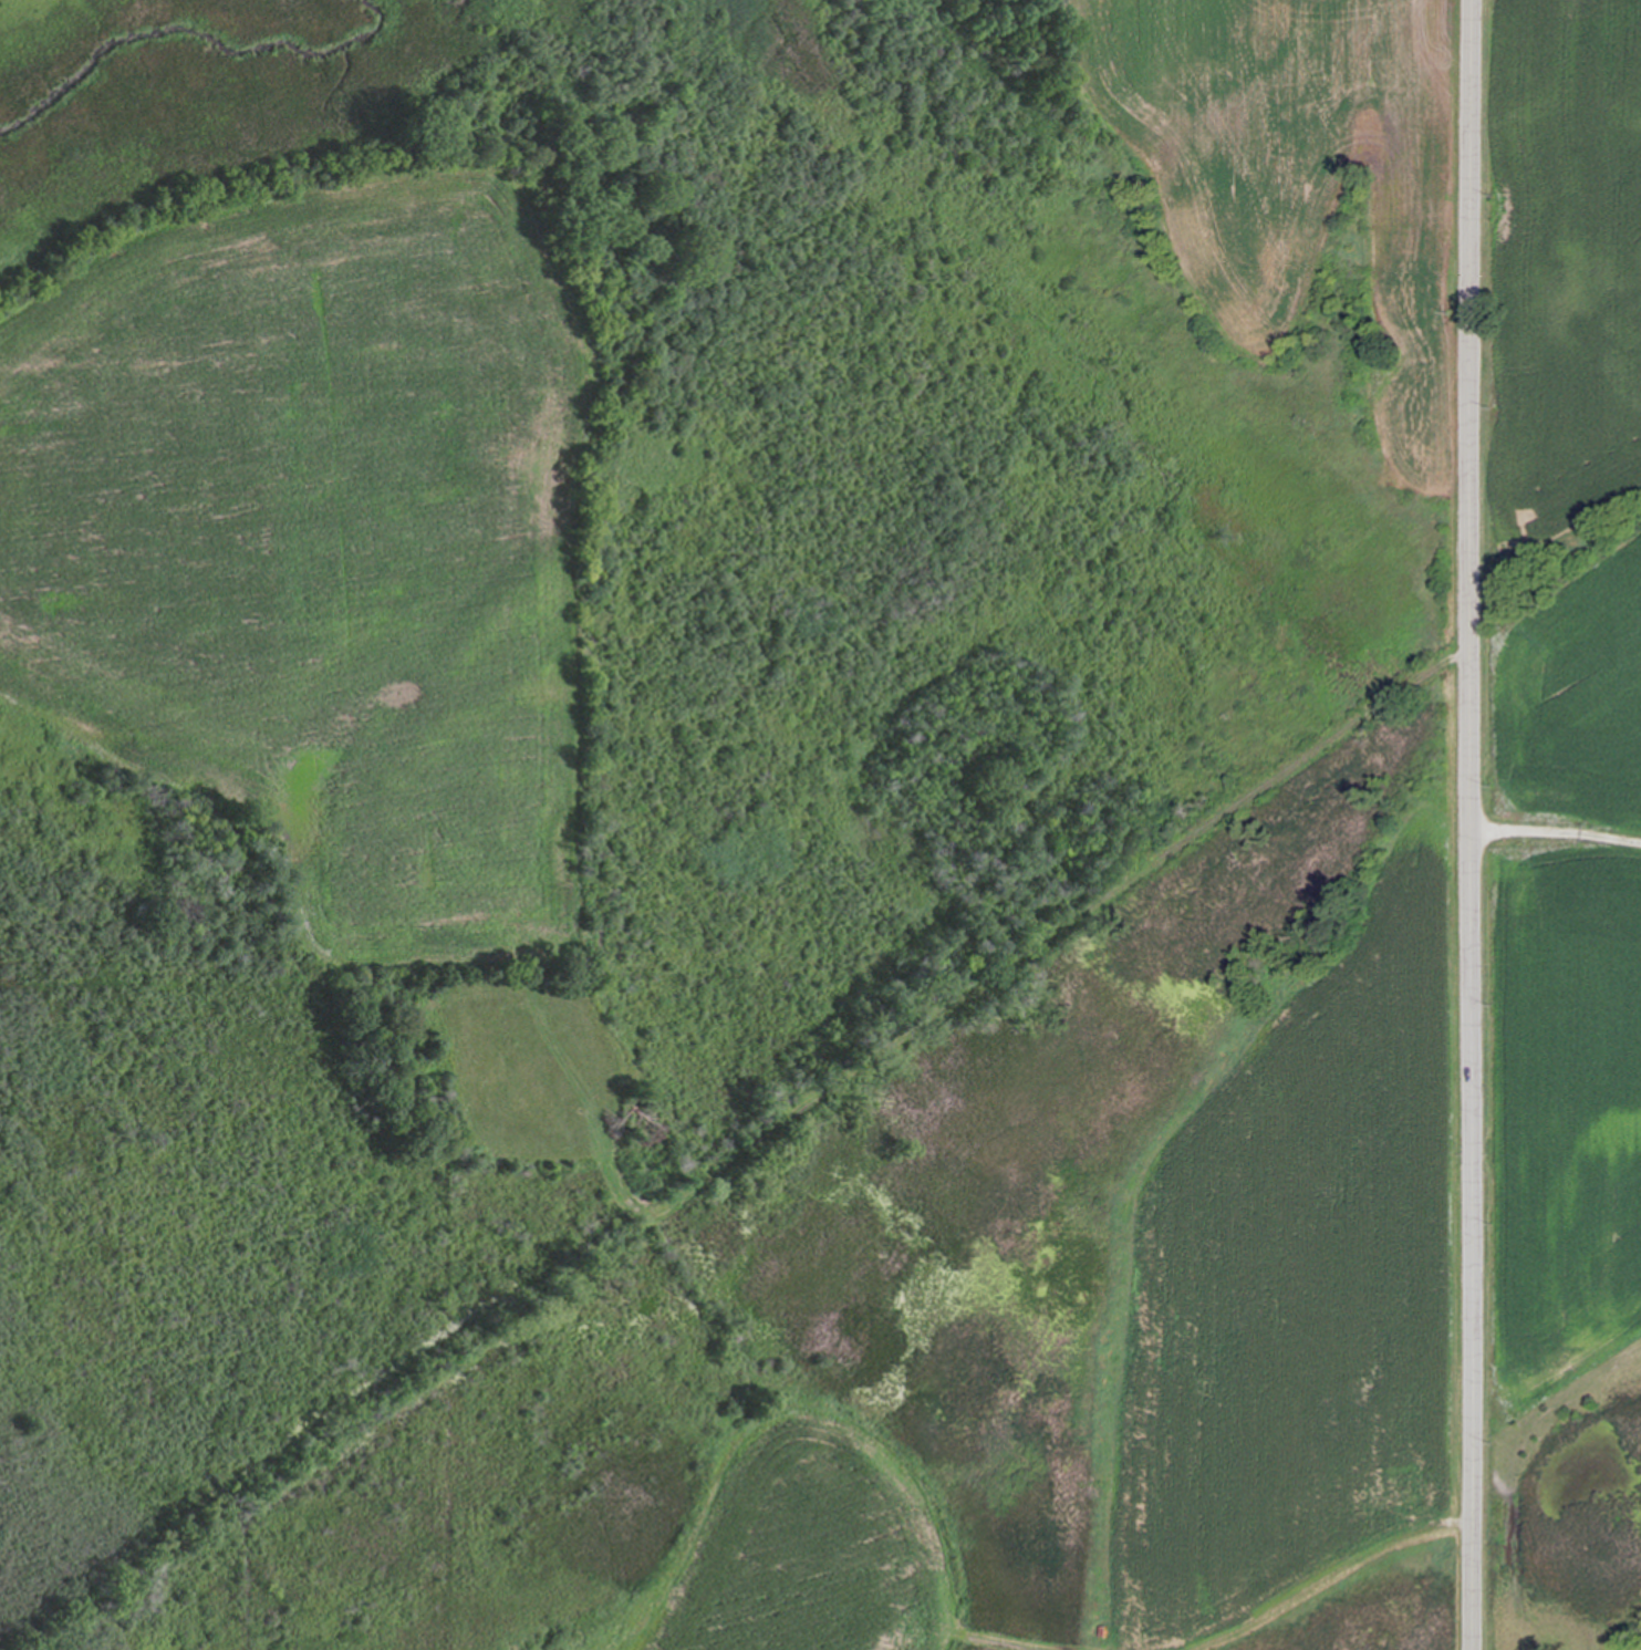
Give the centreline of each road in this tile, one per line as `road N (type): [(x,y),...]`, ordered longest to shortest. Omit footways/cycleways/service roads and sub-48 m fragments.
road 1 (tertiary): [(1472,0),(1478,889),(1470,1649)]

